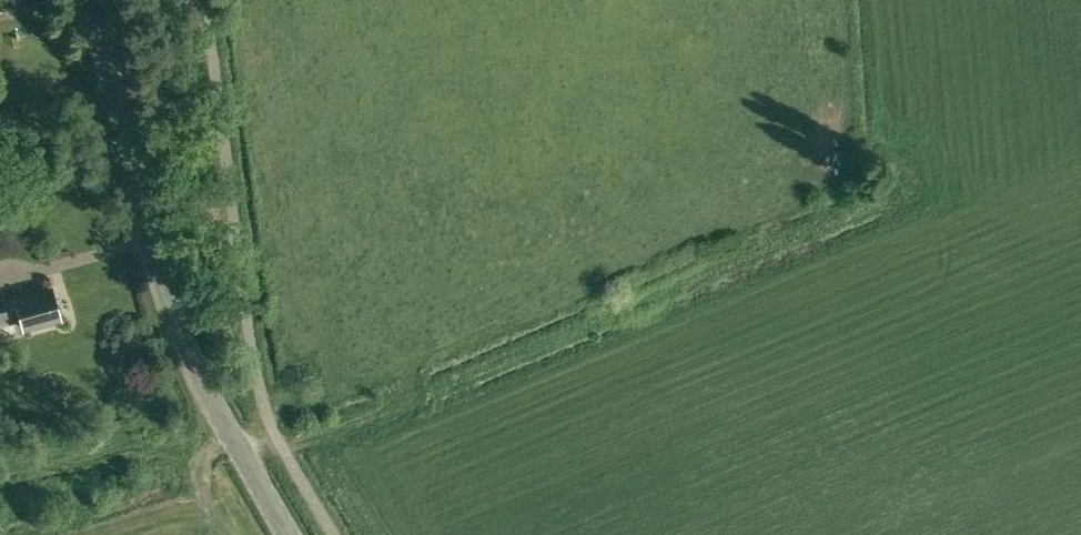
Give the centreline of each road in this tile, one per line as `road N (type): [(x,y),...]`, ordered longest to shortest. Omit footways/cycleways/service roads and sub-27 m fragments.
road 1 (tertiary): [(288,534),(177,320),(134,184),(92,0)]

